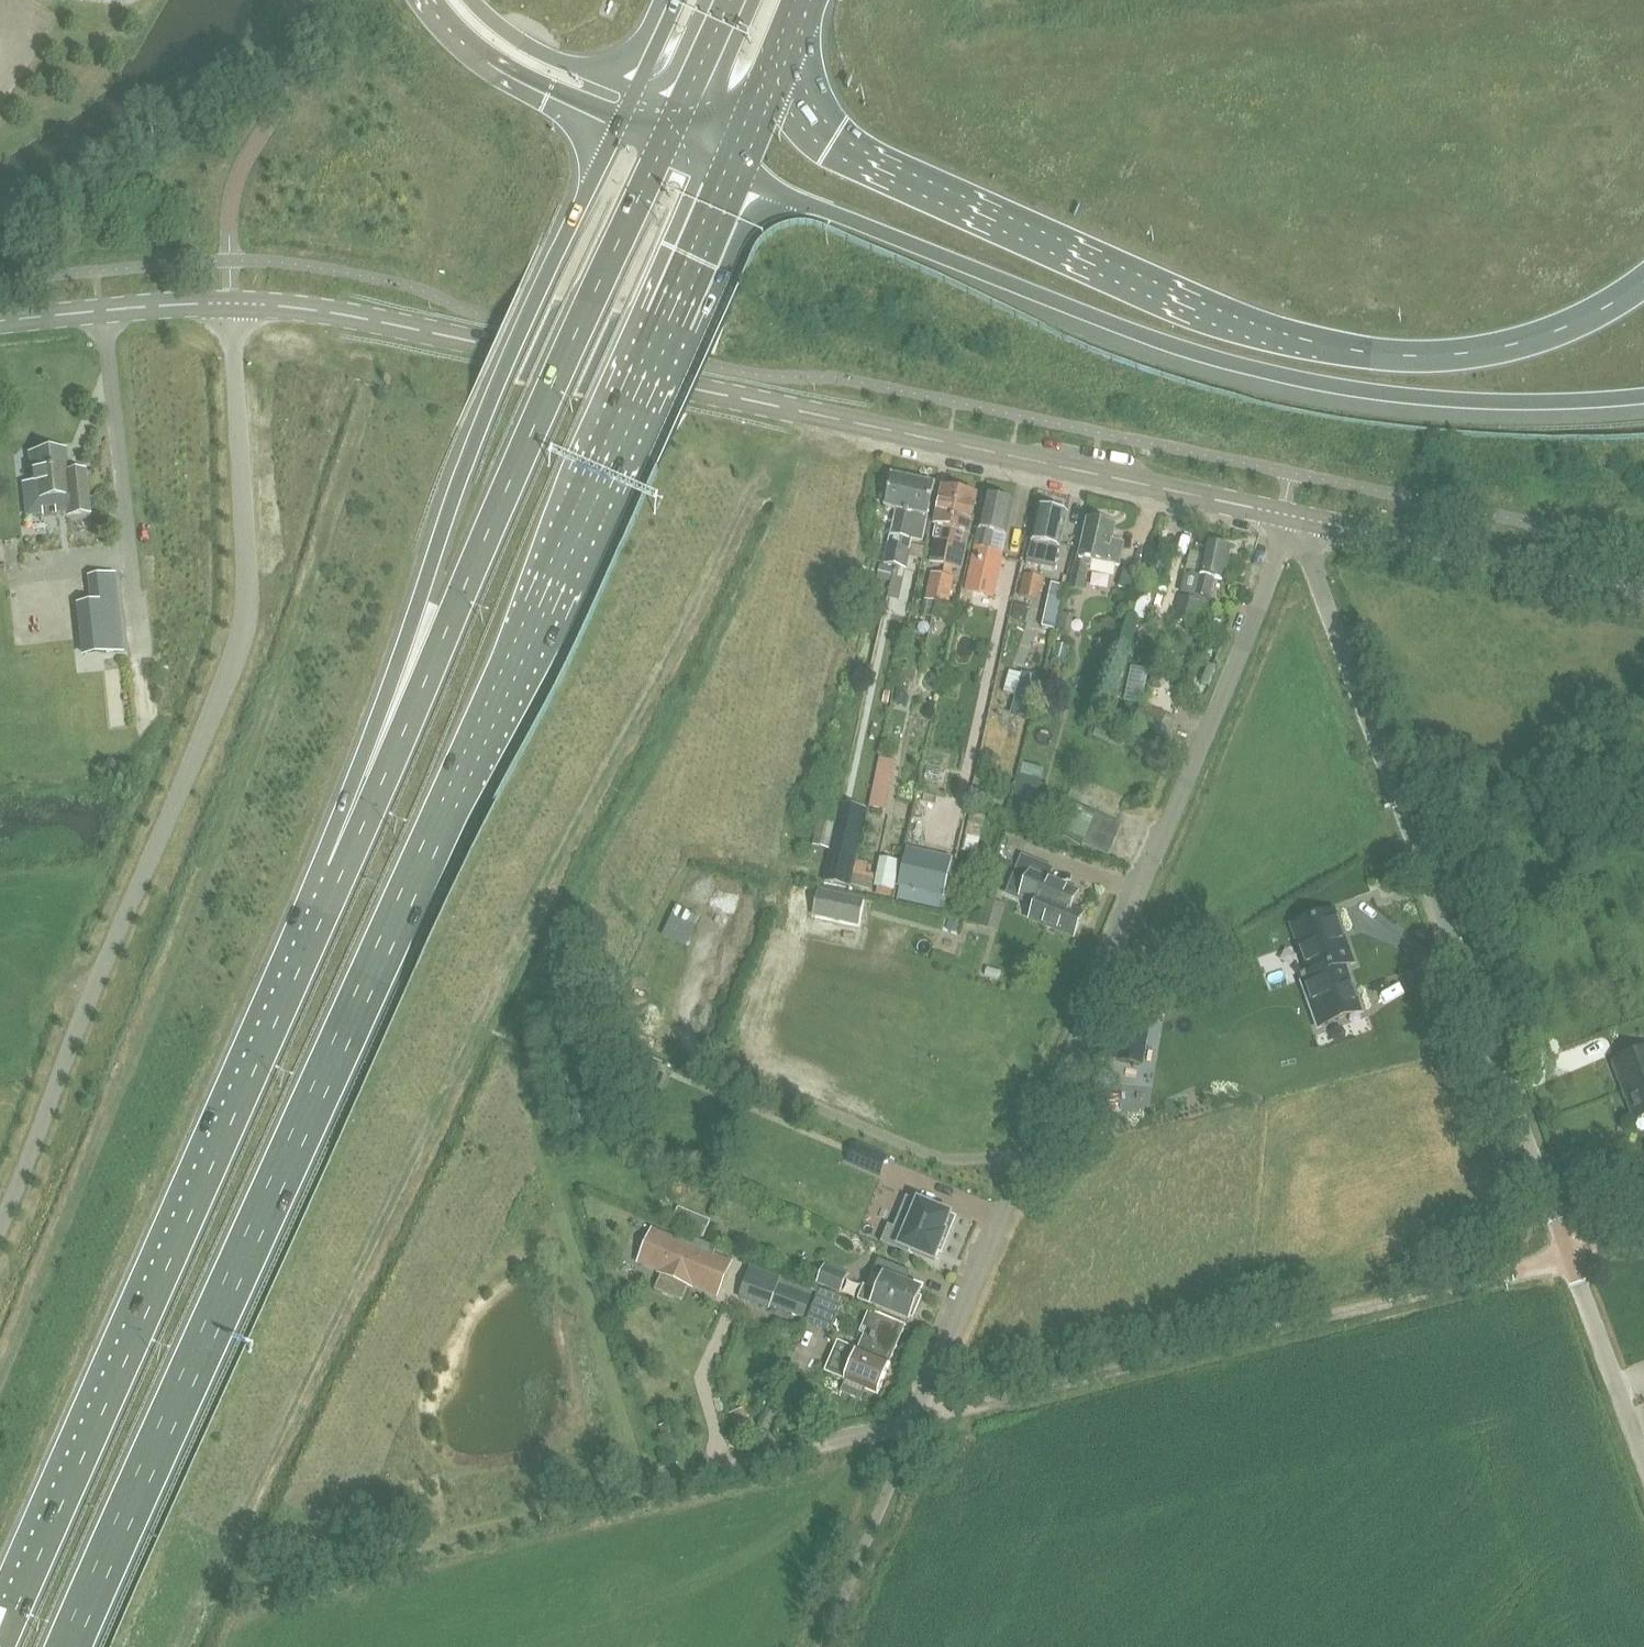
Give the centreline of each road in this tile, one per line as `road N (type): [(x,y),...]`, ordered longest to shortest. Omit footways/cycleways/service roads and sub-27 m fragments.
road 1 (trunk): [(64,1646),(733,172)]
road 2 (track): [(261,1587),(1567,1253),(1643,1246)]
road 3 (unclassified): [(820,1646),(1293,519)]
road 4 (tertiary): [(233,307),(453,336),(1293,519)]
road 5 (unclassified): [(1643,1462),(1293,519)]
road 6 (motorway): [(1643,283),(1569,326),(1479,353),(1393,357),(1305,339),(1240,318),(868,153),(817,110),(799,75),(792,25)]
road 7 (unclassified): [(0,1230),(242,640),(248,588),(233,307)]
road 8 (motorway): [(733,172),(1143,335),(1270,371),(1429,398),(1643,396)]
road 9 (trunk): [(342,877),(0,1644)]
road 10 (trunk): [(623,118),(460,474),(342,877)]
road 11 (trunk): [(666,139),(342,877)]
road 12 (track): [(868,427),(777,852)]
road 13 (tertiary): [(1643,594),(1293,519)]
road 14 (tertiary): [(0,324),(233,307)]
road 15 (unclassified): [(438,0),(493,55),(623,118)]
road 16 (unclassified): [(636,90),(535,49),(474,0)]
road 17 (trunk): [(733,172),(792,25)]
road 18 (trunk): [(730,0),(680,109)]

